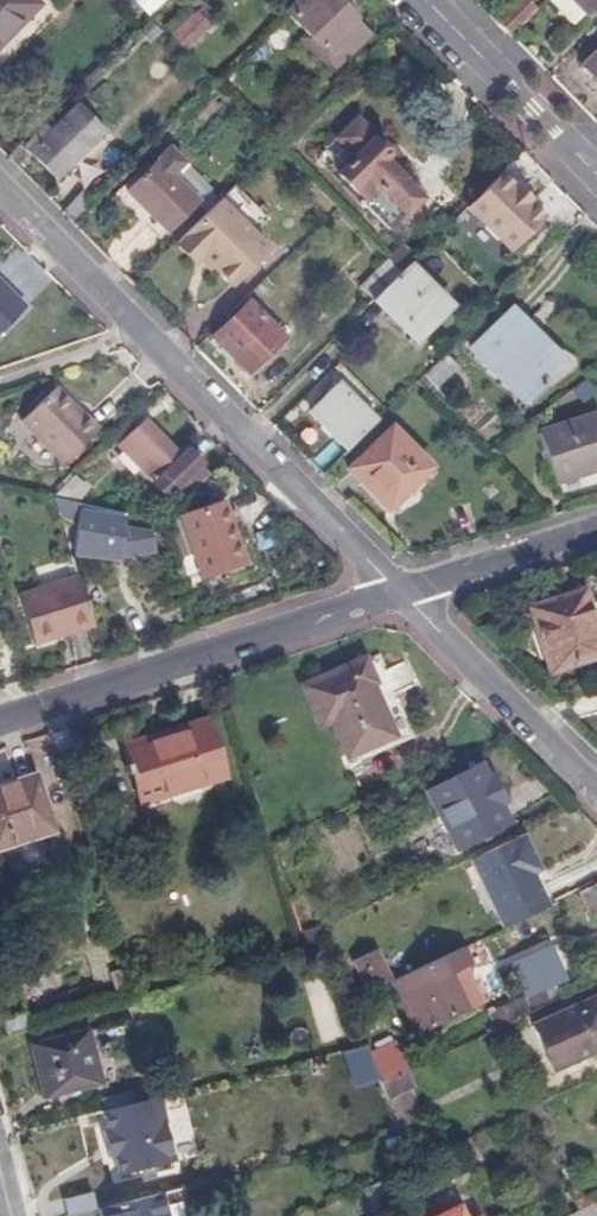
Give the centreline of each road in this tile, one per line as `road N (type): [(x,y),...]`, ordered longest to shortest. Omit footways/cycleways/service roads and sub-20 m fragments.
road 1 (residential): [(0,190),(400,592)]
road 2 (residential): [(0,720),(400,592)]
road 3 (residential): [(400,592),(596,791)]
road 4 (tertiary): [(421,0),(596,178)]
road 5 (residential): [(400,592),(596,529)]

